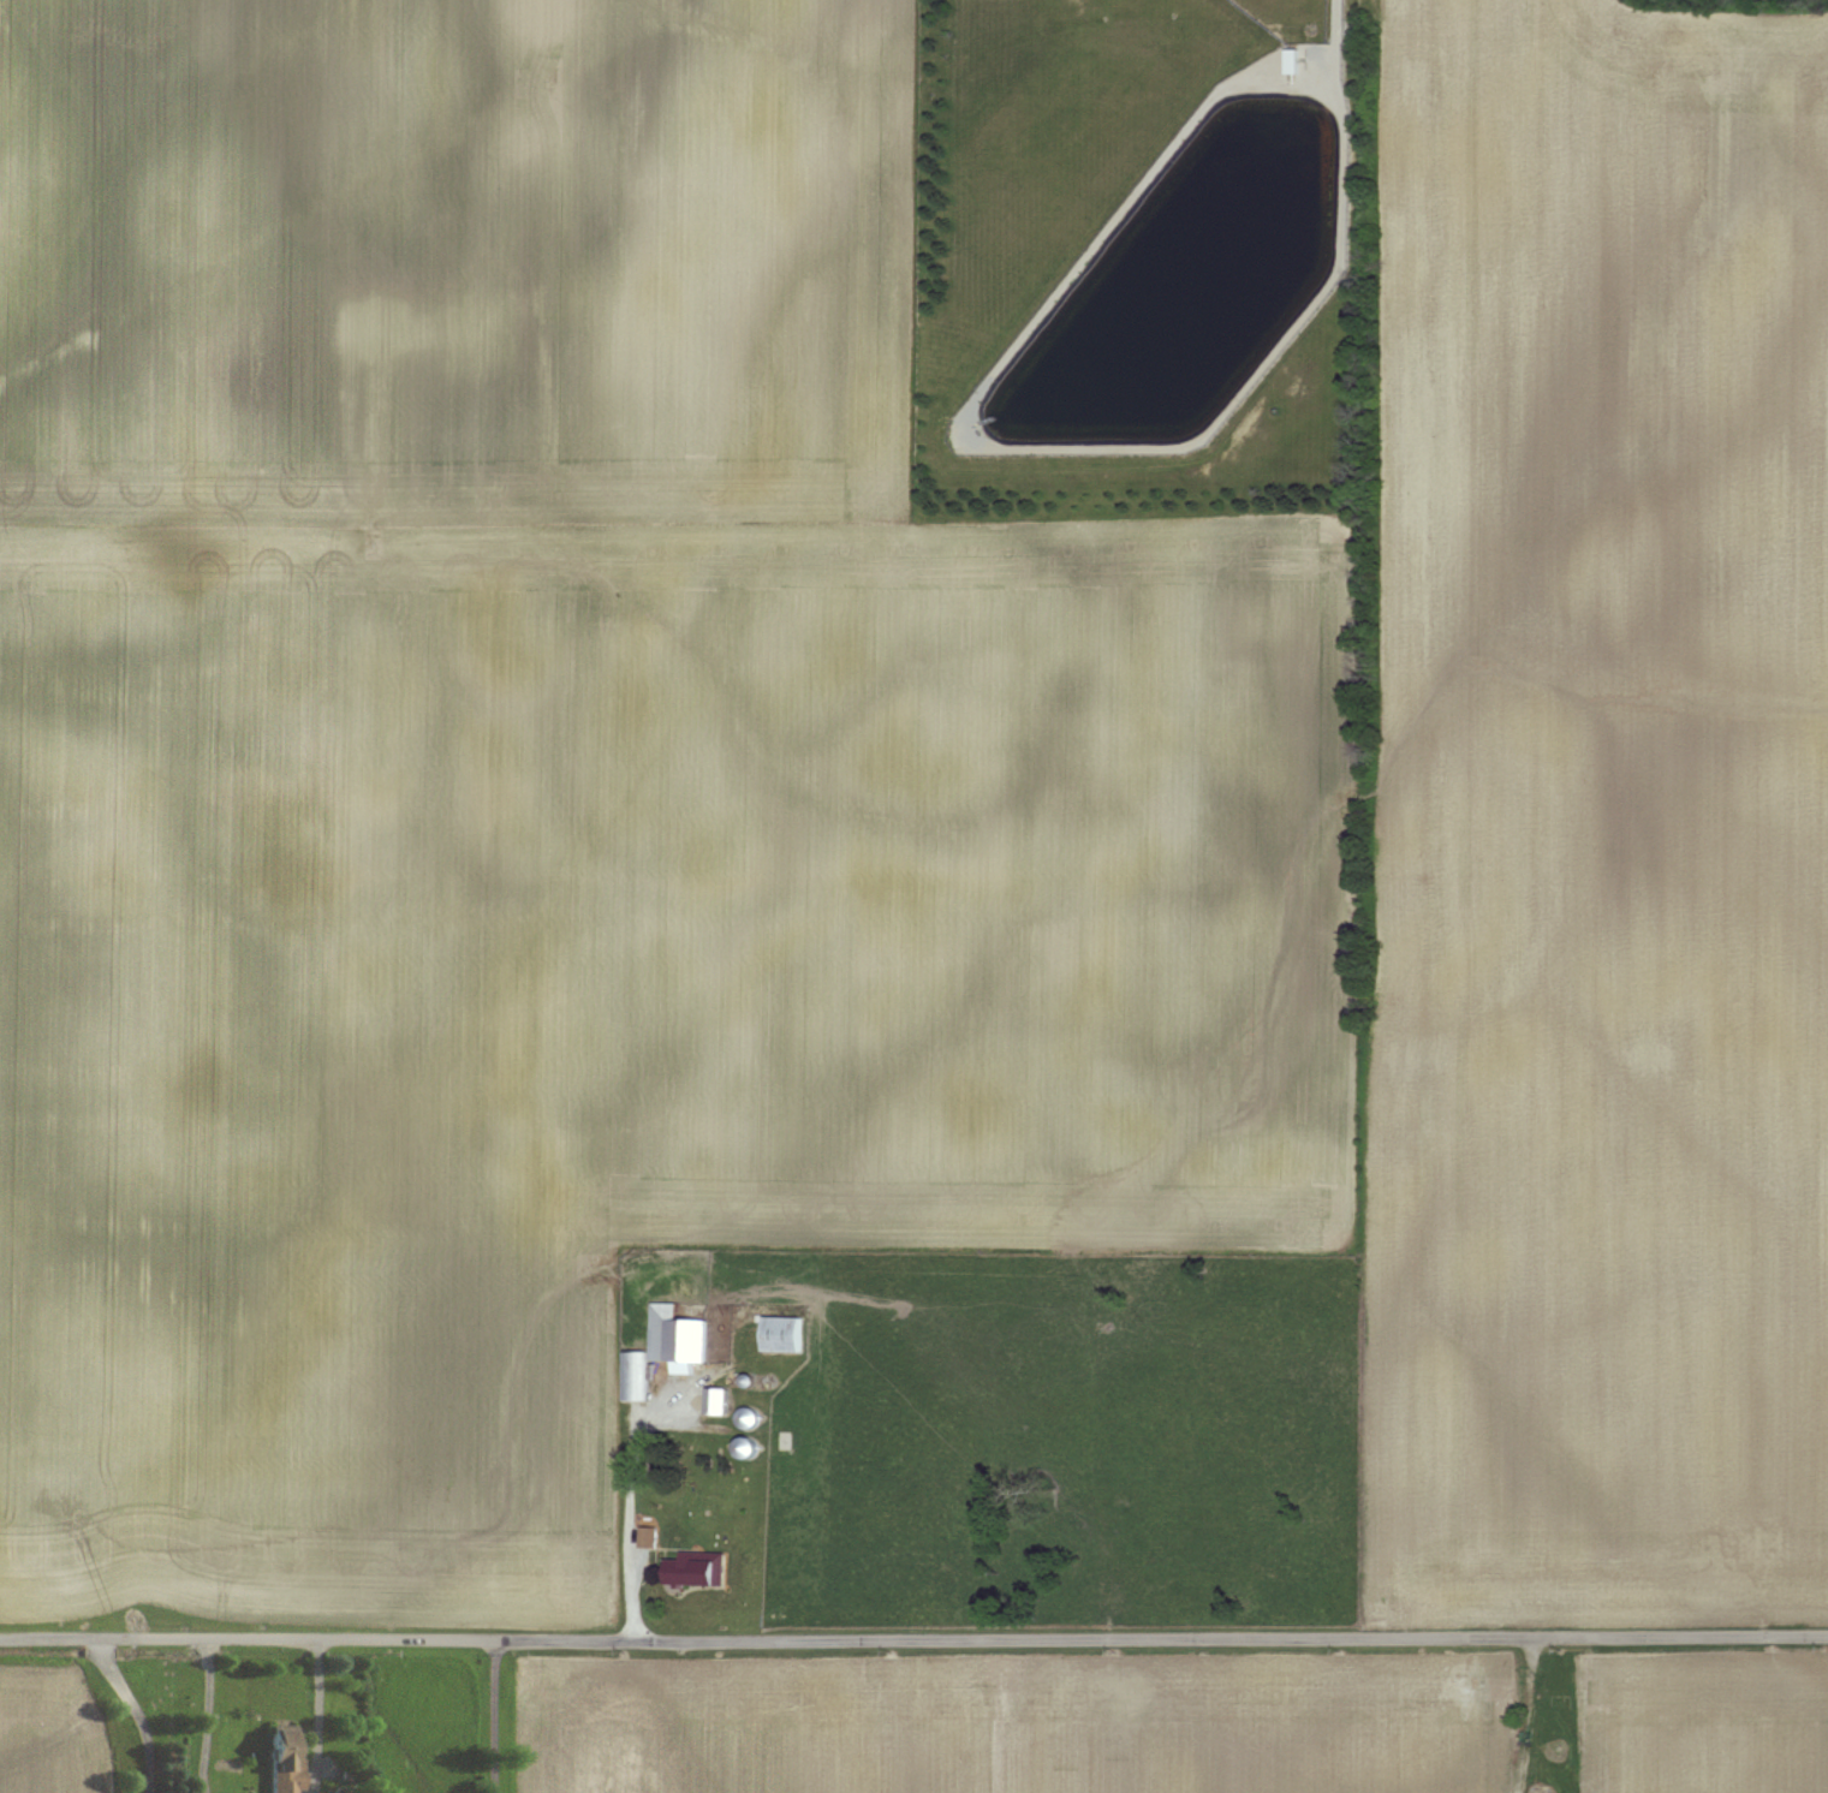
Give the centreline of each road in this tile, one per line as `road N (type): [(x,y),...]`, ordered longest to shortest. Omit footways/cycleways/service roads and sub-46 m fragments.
road 1 (residential): [(1827,1633),(0,1643)]

